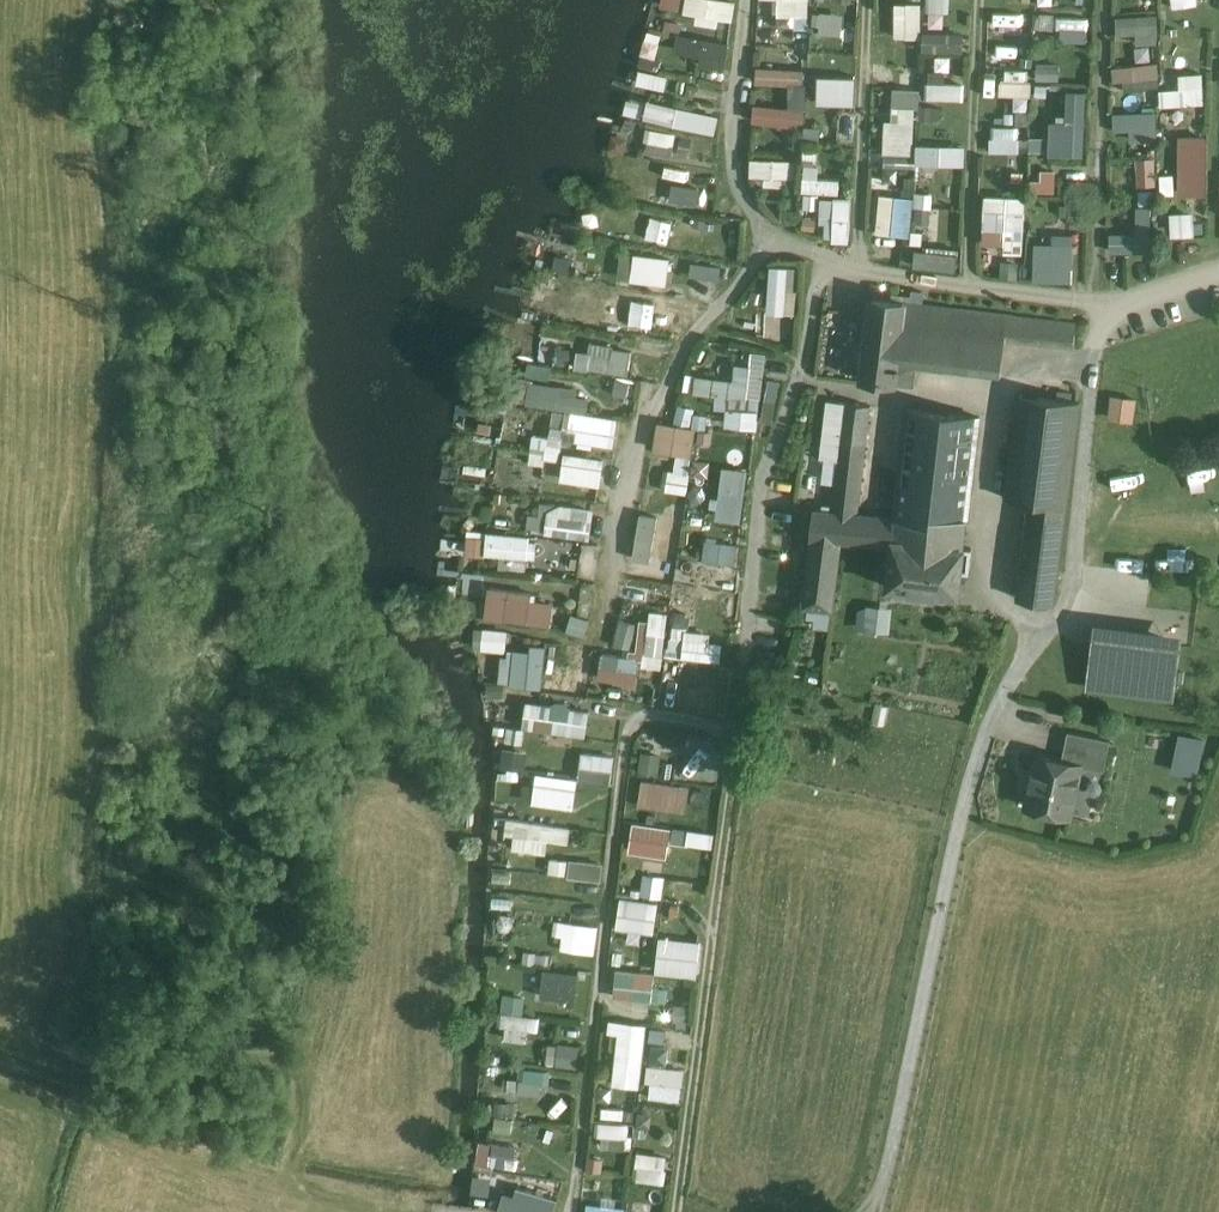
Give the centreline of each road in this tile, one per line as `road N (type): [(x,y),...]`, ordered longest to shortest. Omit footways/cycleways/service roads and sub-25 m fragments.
road 1 (track): [(1114,307),(1096,342),(1068,608),(989,727),(876,1211)]

